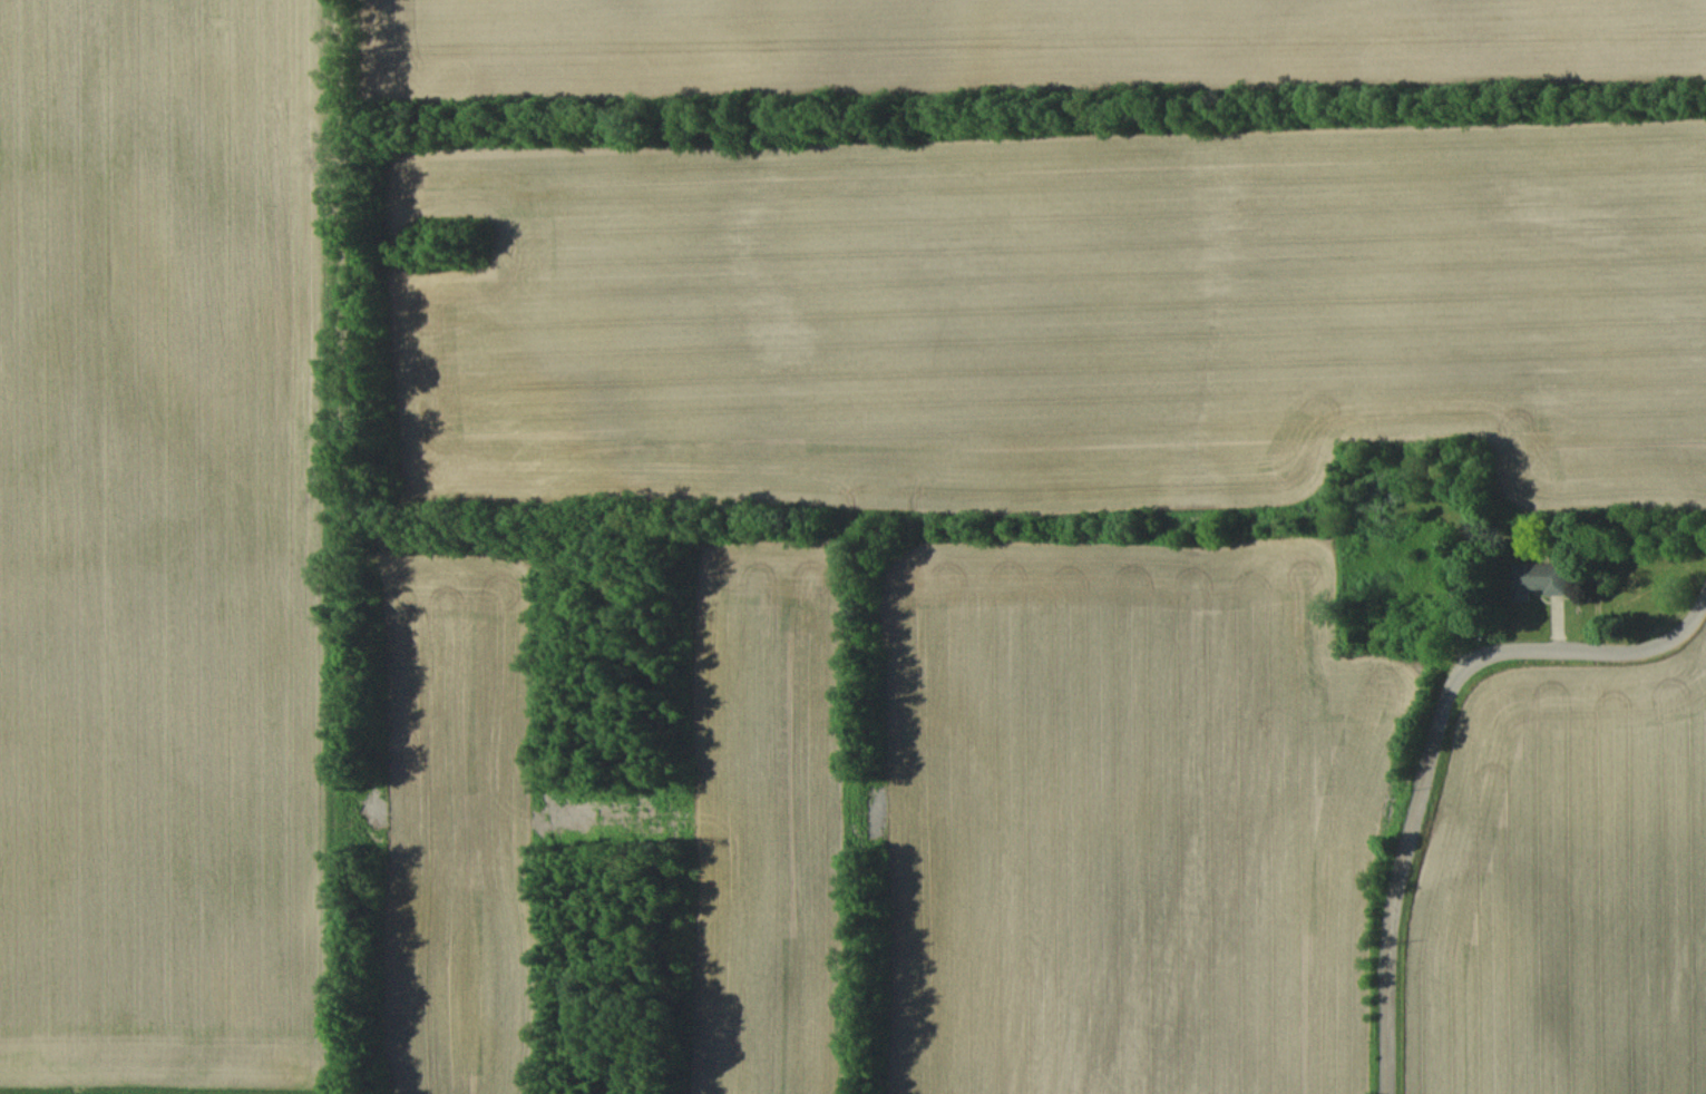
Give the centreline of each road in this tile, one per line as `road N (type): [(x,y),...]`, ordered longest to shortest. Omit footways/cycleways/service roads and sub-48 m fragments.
road 1 (residential): [(1389,1093),(1388,990),(1401,899),(1455,682),(1490,652),(1631,654),(1664,646),(1705,604)]

